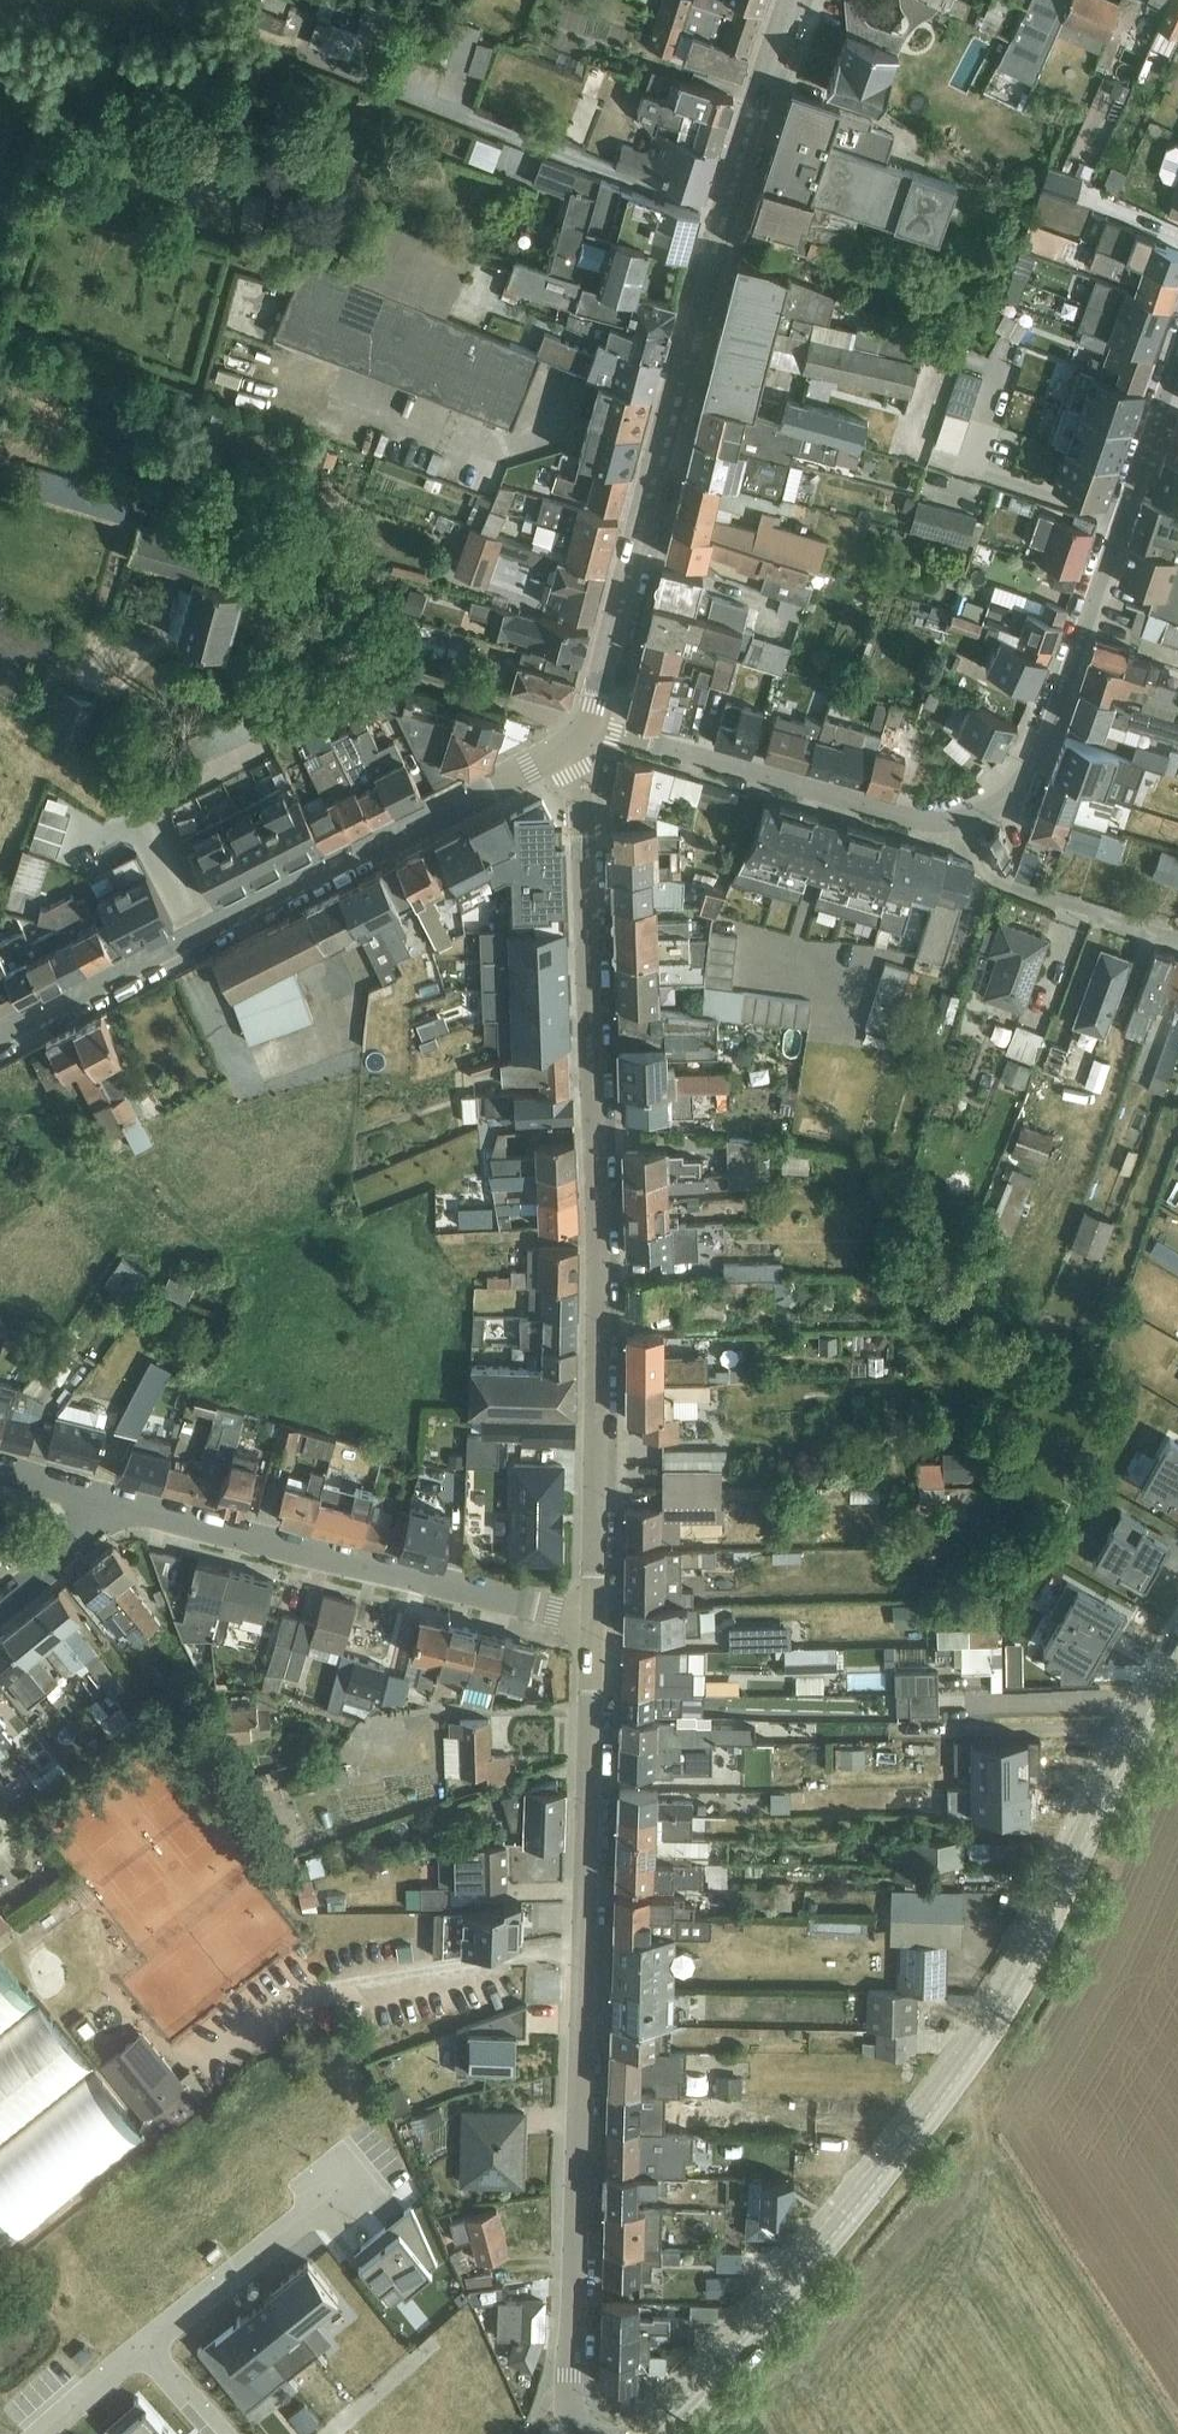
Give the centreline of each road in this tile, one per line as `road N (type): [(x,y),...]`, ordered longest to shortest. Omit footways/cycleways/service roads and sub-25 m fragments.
road 1 (tertiary): [(1177,1657),(1035,1948),(966,2063),(752,2333),(649,2433)]
road 2 (tertiary): [(592,1622),(597,1283),(584,732)]
road 3 (tertiary): [(581,2433),(569,2377),(592,1622)]
road 4 (tertiary): [(584,732),(681,359),(791,0)]
road 5 (residential): [(584,732),(0,1042)]
road 6 (residential): [(953,821),(1017,787),(1047,732),(1177,351)]
road 7 (residential): [(104,1500),(592,1622)]
road 8 (residential): [(584,732),(647,742),(906,818),(953,821)]
road 9 (residential): [(144,2347),(367,2169)]
road 10 (unclassified): [(953,821),(1000,885),(1177,938)]
road 11 (residential): [(0,1606),(76,1544),(104,1500)]
road 12 (residential): [(331,2433),(434,2343)]
road 13 (residential): [(144,2347),(43,2433)]

